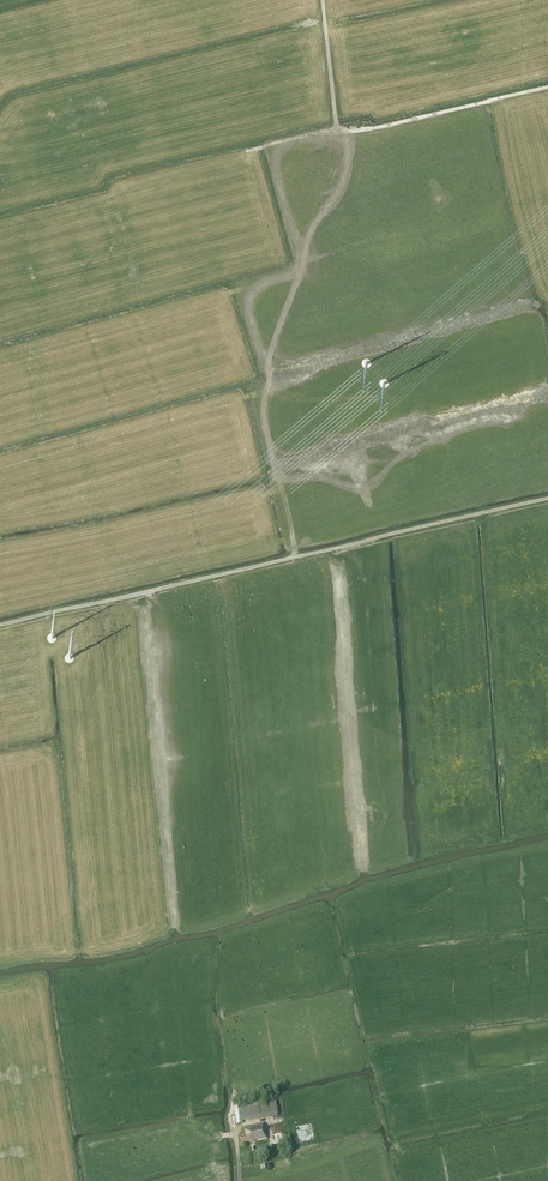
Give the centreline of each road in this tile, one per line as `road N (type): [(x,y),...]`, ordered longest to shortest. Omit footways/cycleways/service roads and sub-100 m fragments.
road 1 (track): [(547,87),(339,130),(323,0)]

